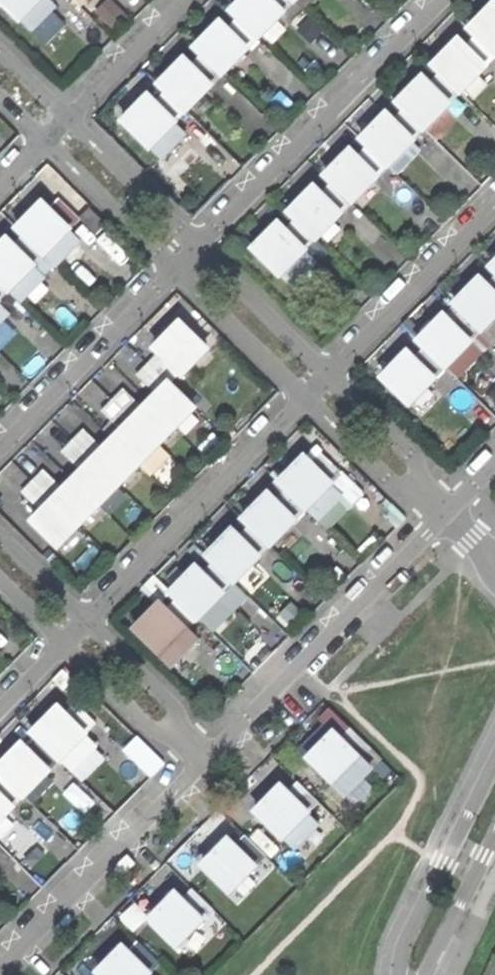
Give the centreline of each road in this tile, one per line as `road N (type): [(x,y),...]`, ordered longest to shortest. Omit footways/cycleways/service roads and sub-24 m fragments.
road 1 (residential): [(200,247),(446,0)]
road 2 (residential): [(206,762),(441,509)]
road 3 (residential): [(93,621),(307,400)]
road 4 (residential): [(0,973),(206,762)]
road 5 (residential): [(177,272),(0,452)]
road 6 (residential): [(494,203),(330,376)]
road 7 (residential): [(494,759),(401,952),(400,974)]
road 8 (residential): [(45,141),(177,272)]
road 9 (residential): [(200,247),(68,120)]
road 10 (residential): [(330,376),(200,247)]
road 11 (residential): [(177,272),(307,400)]
road 12 (residential): [(206,762),(178,710),(93,621)]
road 13 (residential): [(68,646),(146,722),(206,762)]
road 14 (residential): [(441,509),(427,462),(330,376)]
road 15 (residential): [(307,400),(399,492),(441,509)]
road 16 (residential): [(187,0),(68,120)]
road 17 (residential): [(425,974),(494,833)]
road 18 (residential): [(93,621),(0,532)]

